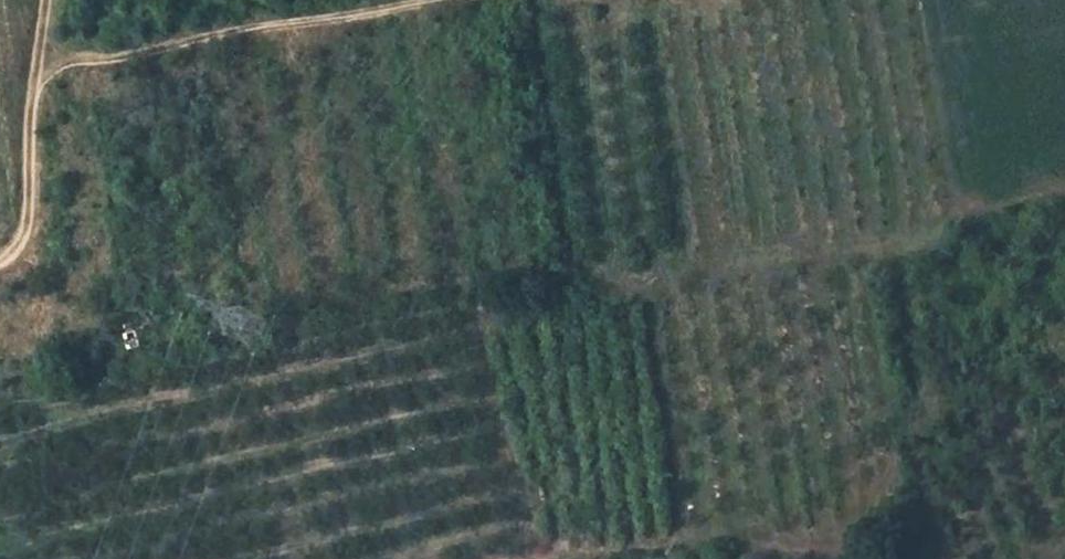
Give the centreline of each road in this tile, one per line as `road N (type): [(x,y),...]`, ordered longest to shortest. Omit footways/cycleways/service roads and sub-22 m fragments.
road 1 (track): [(0,265),(26,234),(33,94),(67,64),(156,53),(231,30),(448,0)]
road 2 (track): [(1064,348),(1001,369),(1048,558)]

